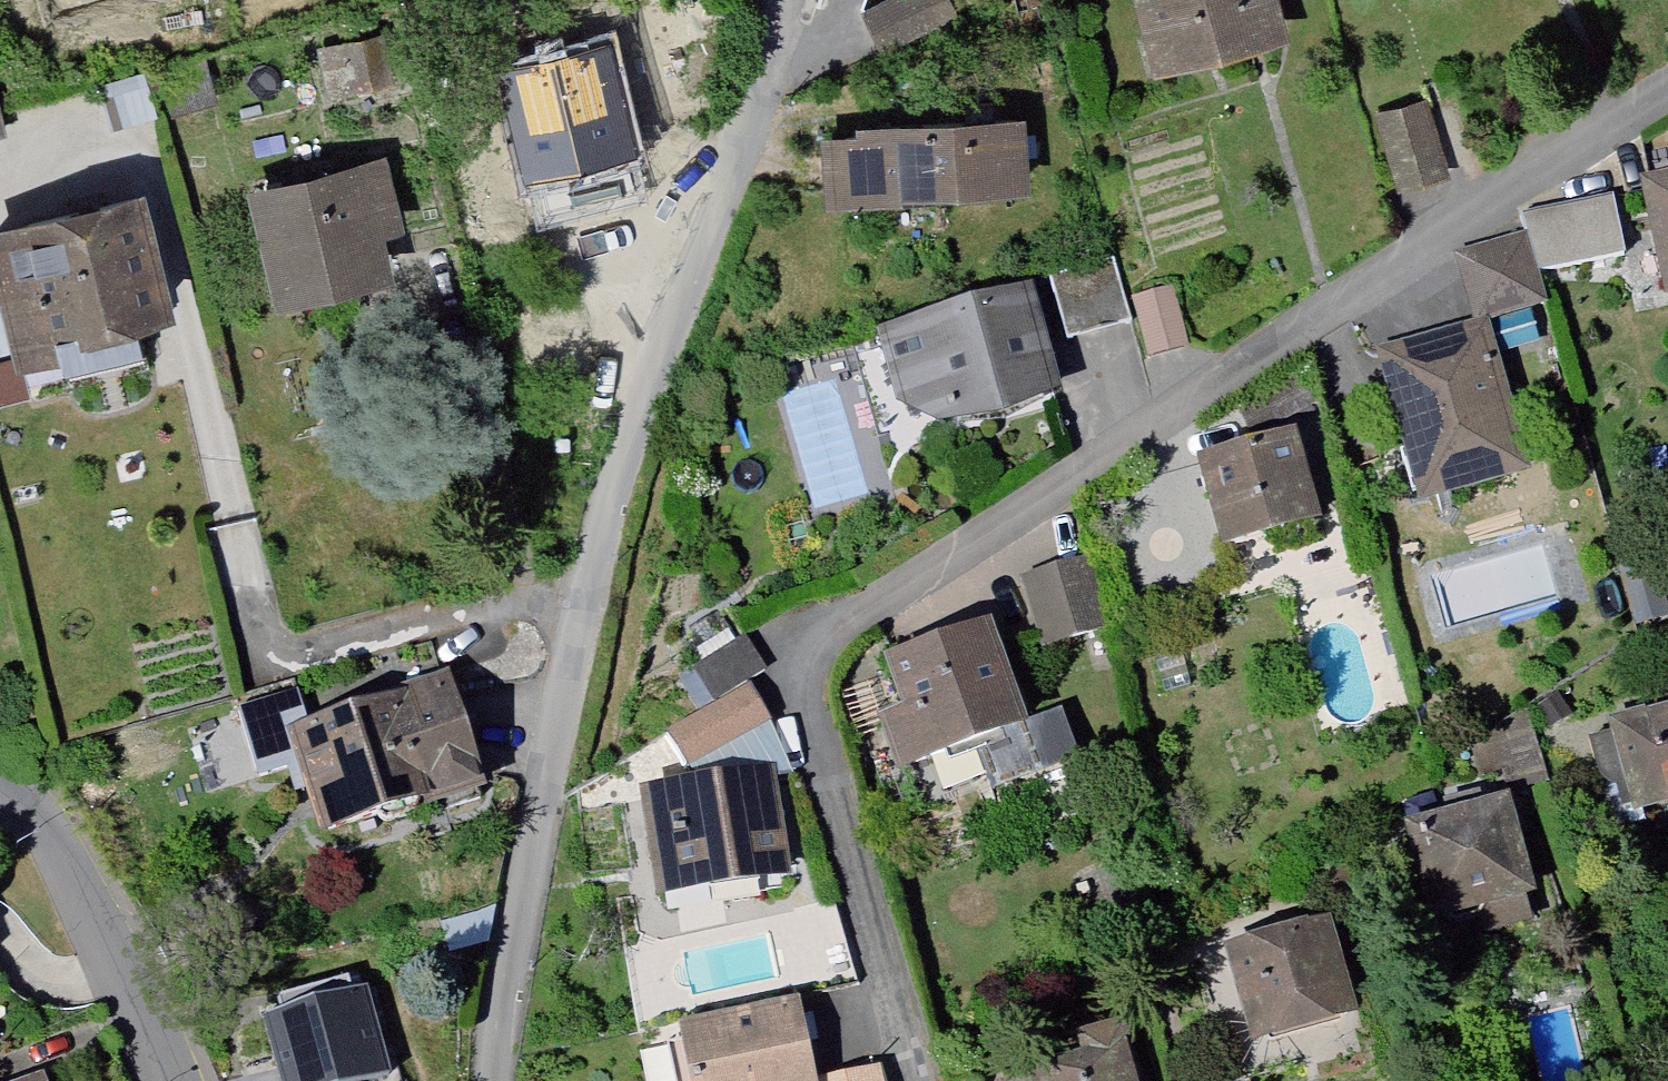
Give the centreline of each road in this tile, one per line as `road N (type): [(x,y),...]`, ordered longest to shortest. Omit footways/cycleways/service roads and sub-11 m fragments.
road 1 (residential): [(793,28),(642,382),(536,792),(496,1080)]
road 2 (residential): [(170,1080),(59,848),(0,794)]

